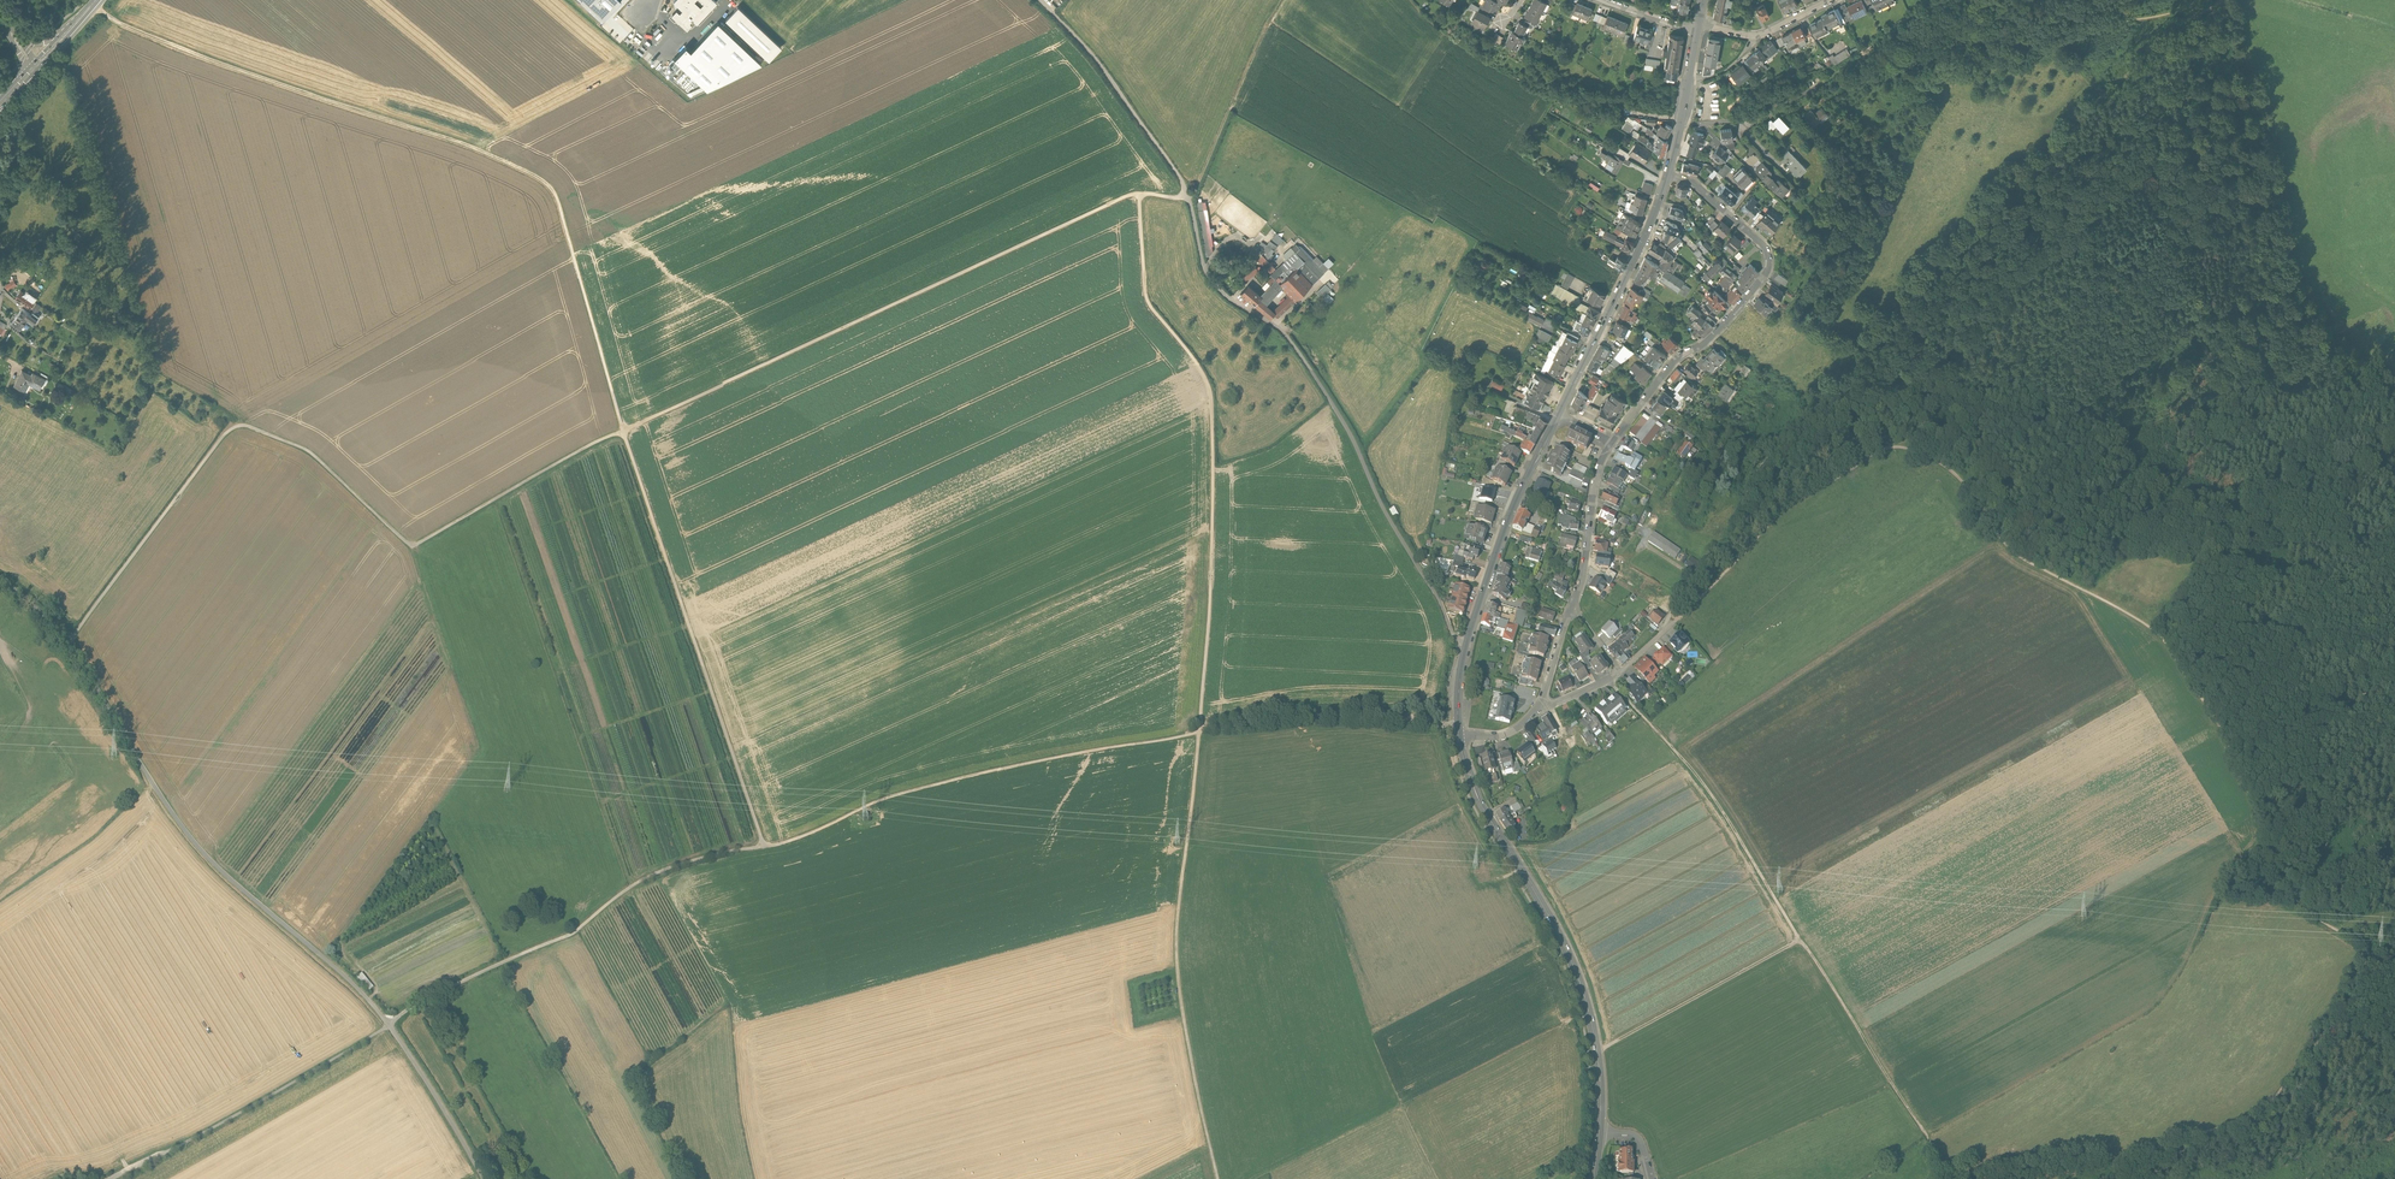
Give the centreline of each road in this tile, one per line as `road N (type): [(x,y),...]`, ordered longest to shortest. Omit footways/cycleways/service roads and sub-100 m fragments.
road 1 (track): [(67,643),(234,428),(250,426),(312,453),(401,537),(419,543),(587,446),(1131,195),(1192,196),(1281,0)]
road 2 (track): [(1977,1178),(2067,1156),(2130,1162),(2256,1115),(2307,1064),(2368,955),(2307,908),(2273,864),(2221,725),(2170,641),(2019,553),(1961,482),(1902,448)]
road 3 (track): [(1200,729),(902,792),(783,842),(645,877),(573,932),(426,998),(256,1103),(111,1178)]
road 4 (track): [(764,846),(623,431),(561,210),(544,178),(91,7)]
road 5 (track): [(1902,448),(1779,508),(1669,624),(1730,543),(1776,447),(1860,364),(1928,269),(2128,69),(2208,11)]
road 6 (unclassified): [(484,1178),(369,1000),(203,852),(73,651),(0,579)]
road 7 (track): [(1606,680),(1683,758),(1729,822),(1927,1133),(1940,1178)]
road 8 (track): [(1200,729),(1212,569),(1210,387),(1146,300),(1139,194)]
road 9 (track): [(1217,1178),(1176,952),(1200,729)]
road 10 (track): [(2231,0),(2267,120),(2291,286),(2332,344),(2394,389)]
road 11 (secondary): [(1599,1128),(1596,1050),(1576,971),(1477,794),(1459,726)]
road 12 (residential): [(1613,442),(1667,367),(1767,269),(1760,242),(1698,189),(1666,177)]
road 13 (secondary): [(1459,726),(1461,670),(1489,574),(1558,415)]
road 14 (secondary): [(1558,415),(1666,177)]
road 15 (track): [(1800,938),(1596,1050)]
road 16 (track): [(2170,641),(2204,633),(2329,647),(2347,657),(2366,692)]
road 17 (track): [(1395,715),(1291,715),(1200,729)]
road 18 (track): [(2234,757),(2267,752),(2359,694),(2394,695)]
road 19 (residential): [(1572,605),(1595,483),(1613,442)]

